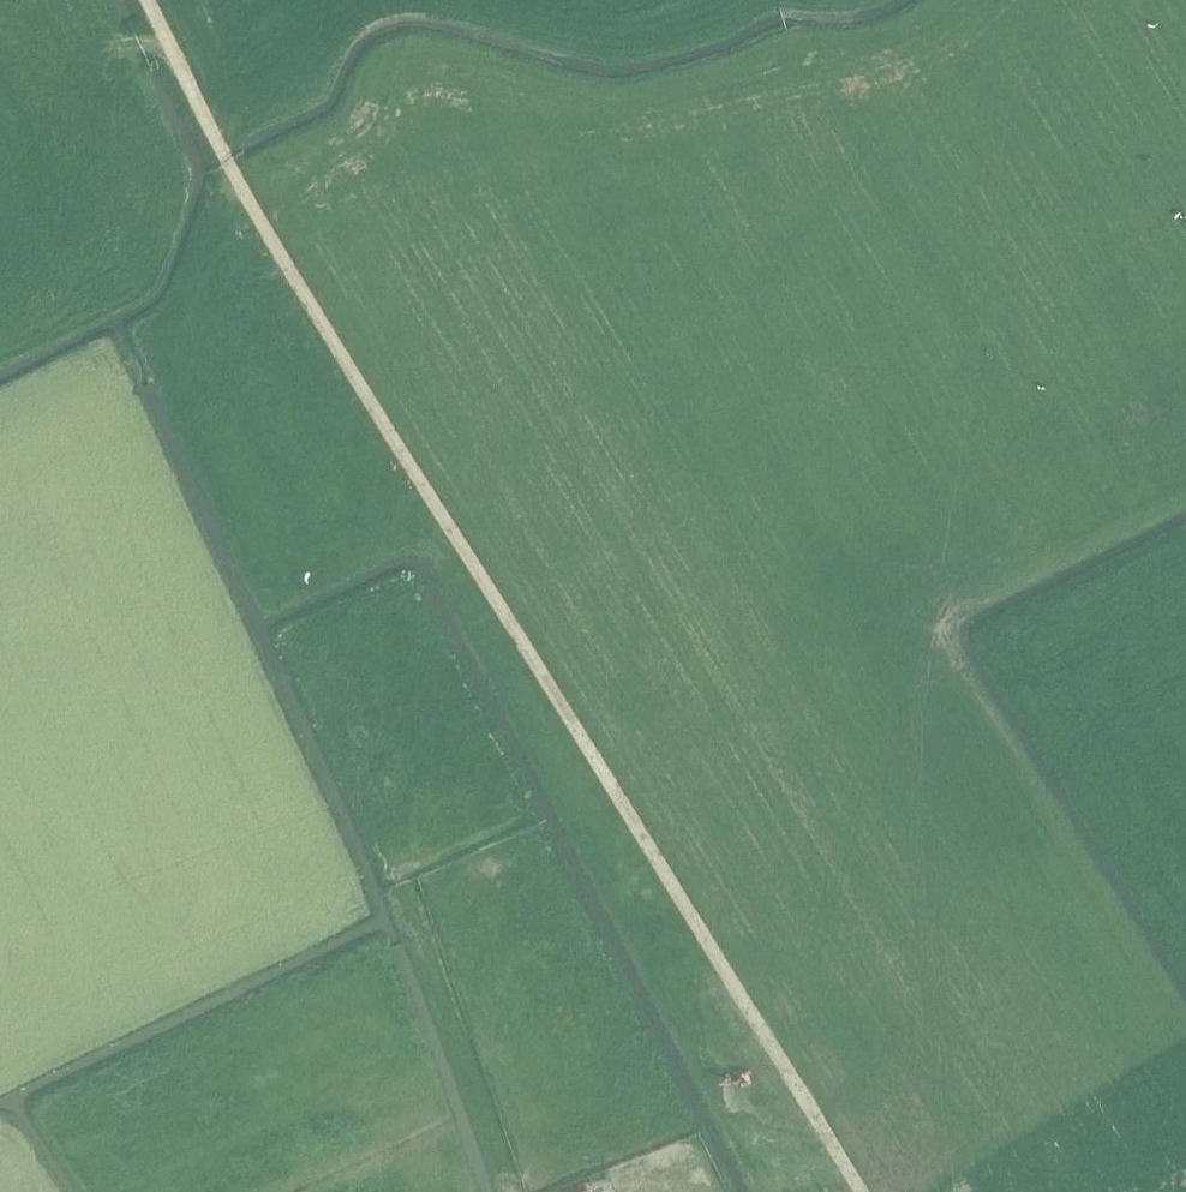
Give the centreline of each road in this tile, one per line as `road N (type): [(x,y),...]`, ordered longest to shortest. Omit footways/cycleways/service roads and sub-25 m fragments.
road 1 (track): [(146,0),(224,155),(870,1191)]
road 2 (track): [(511,1191),(404,881)]

